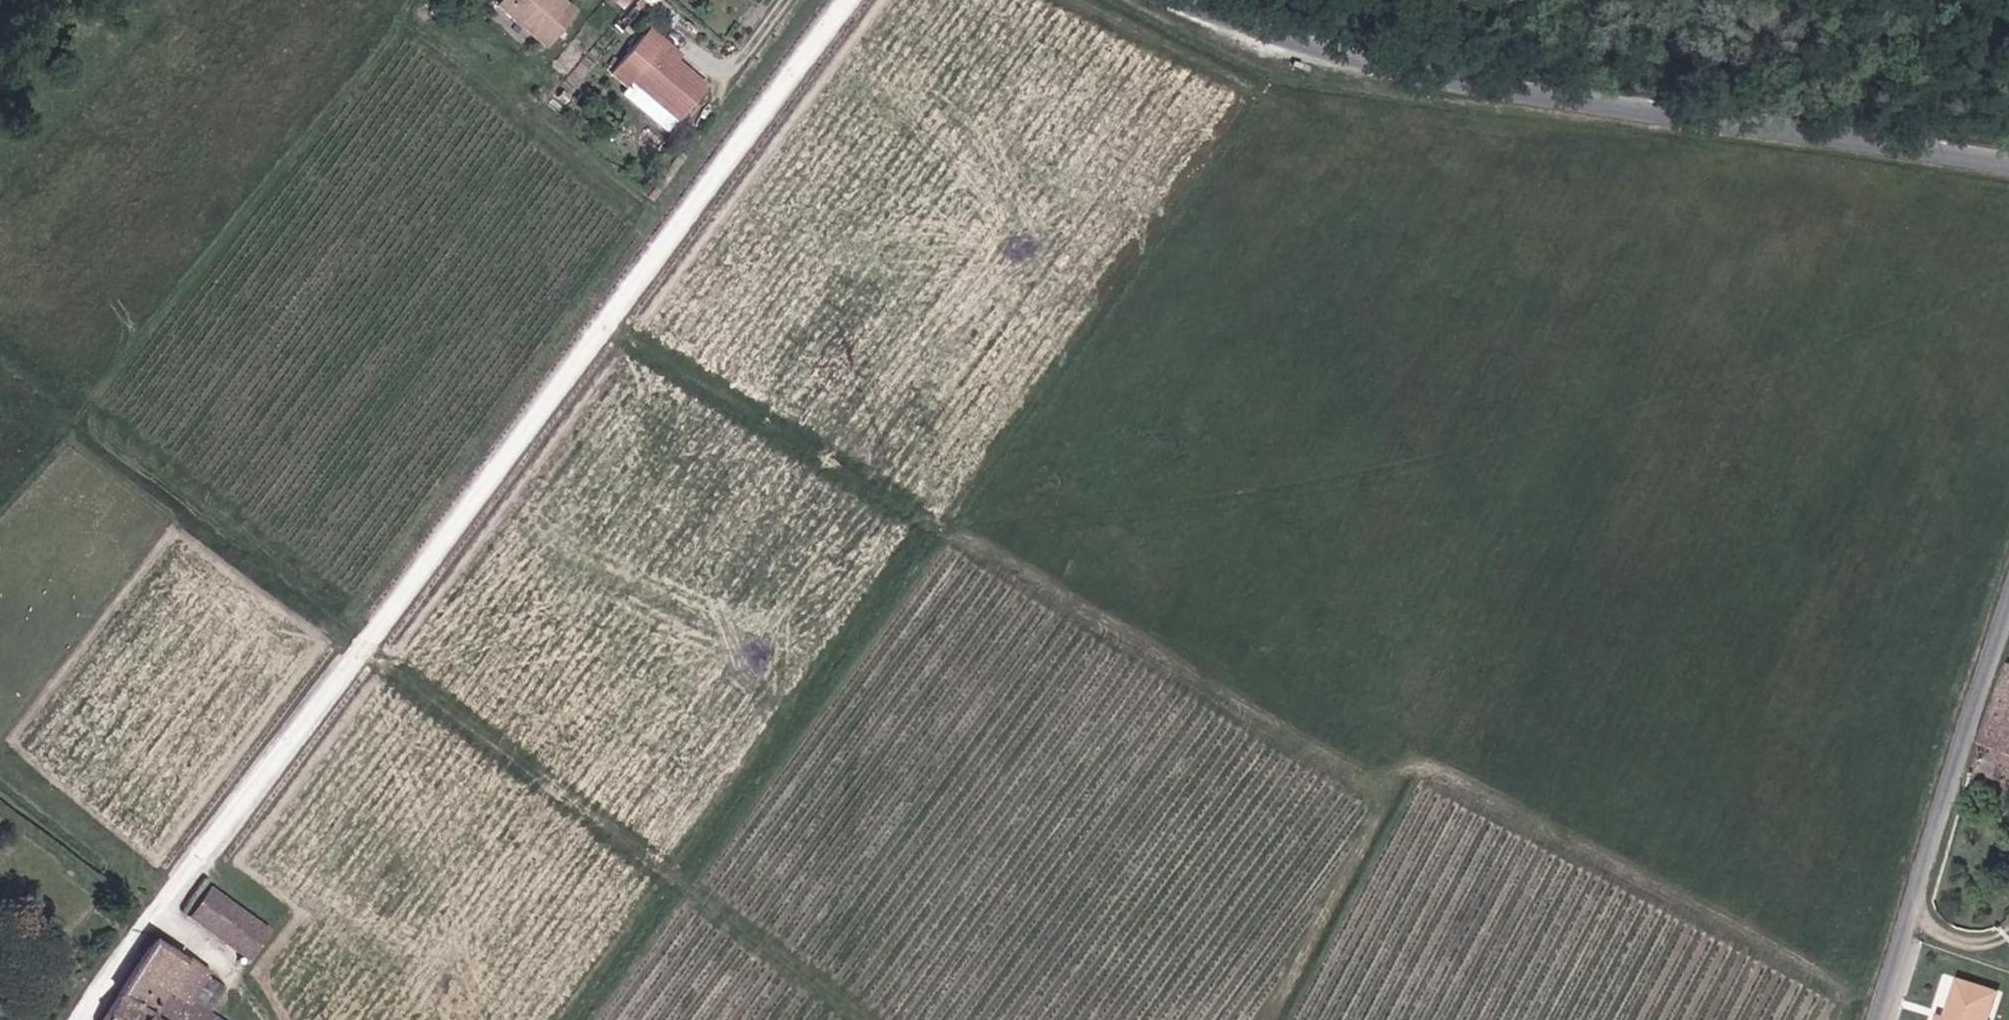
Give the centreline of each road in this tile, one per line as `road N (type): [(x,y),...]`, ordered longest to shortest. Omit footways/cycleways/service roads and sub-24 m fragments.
road 1 (unclassified): [(850,0),(102,989)]
road 2 (unclassified): [(1224,0),(1316,39),(2008,163)]
road 3 (unclassified): [(2008,616),(1878,1019)]

